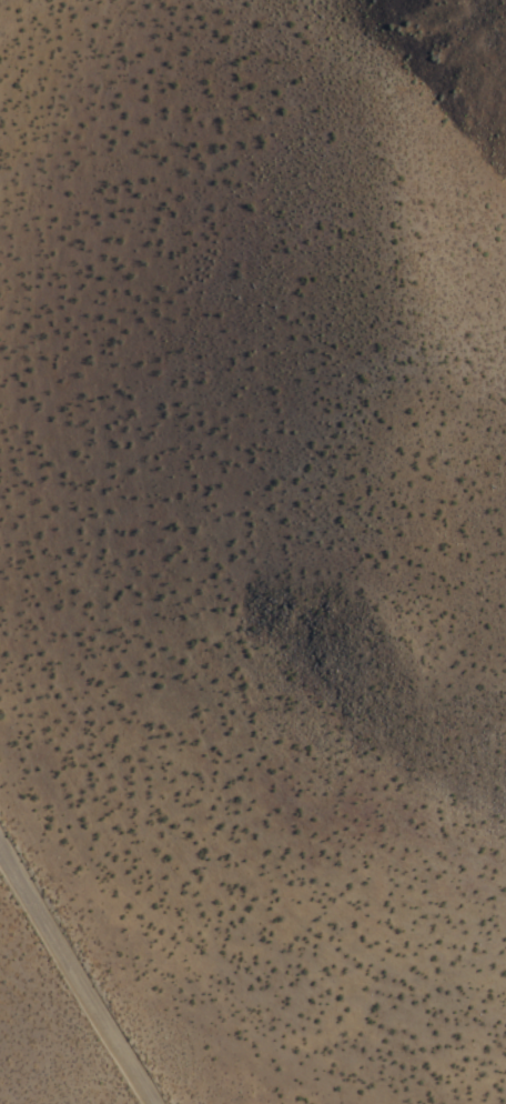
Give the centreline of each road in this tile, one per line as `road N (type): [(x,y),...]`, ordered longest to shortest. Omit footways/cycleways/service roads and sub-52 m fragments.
road 1 (residential): [(0,902),(122,1103)]

